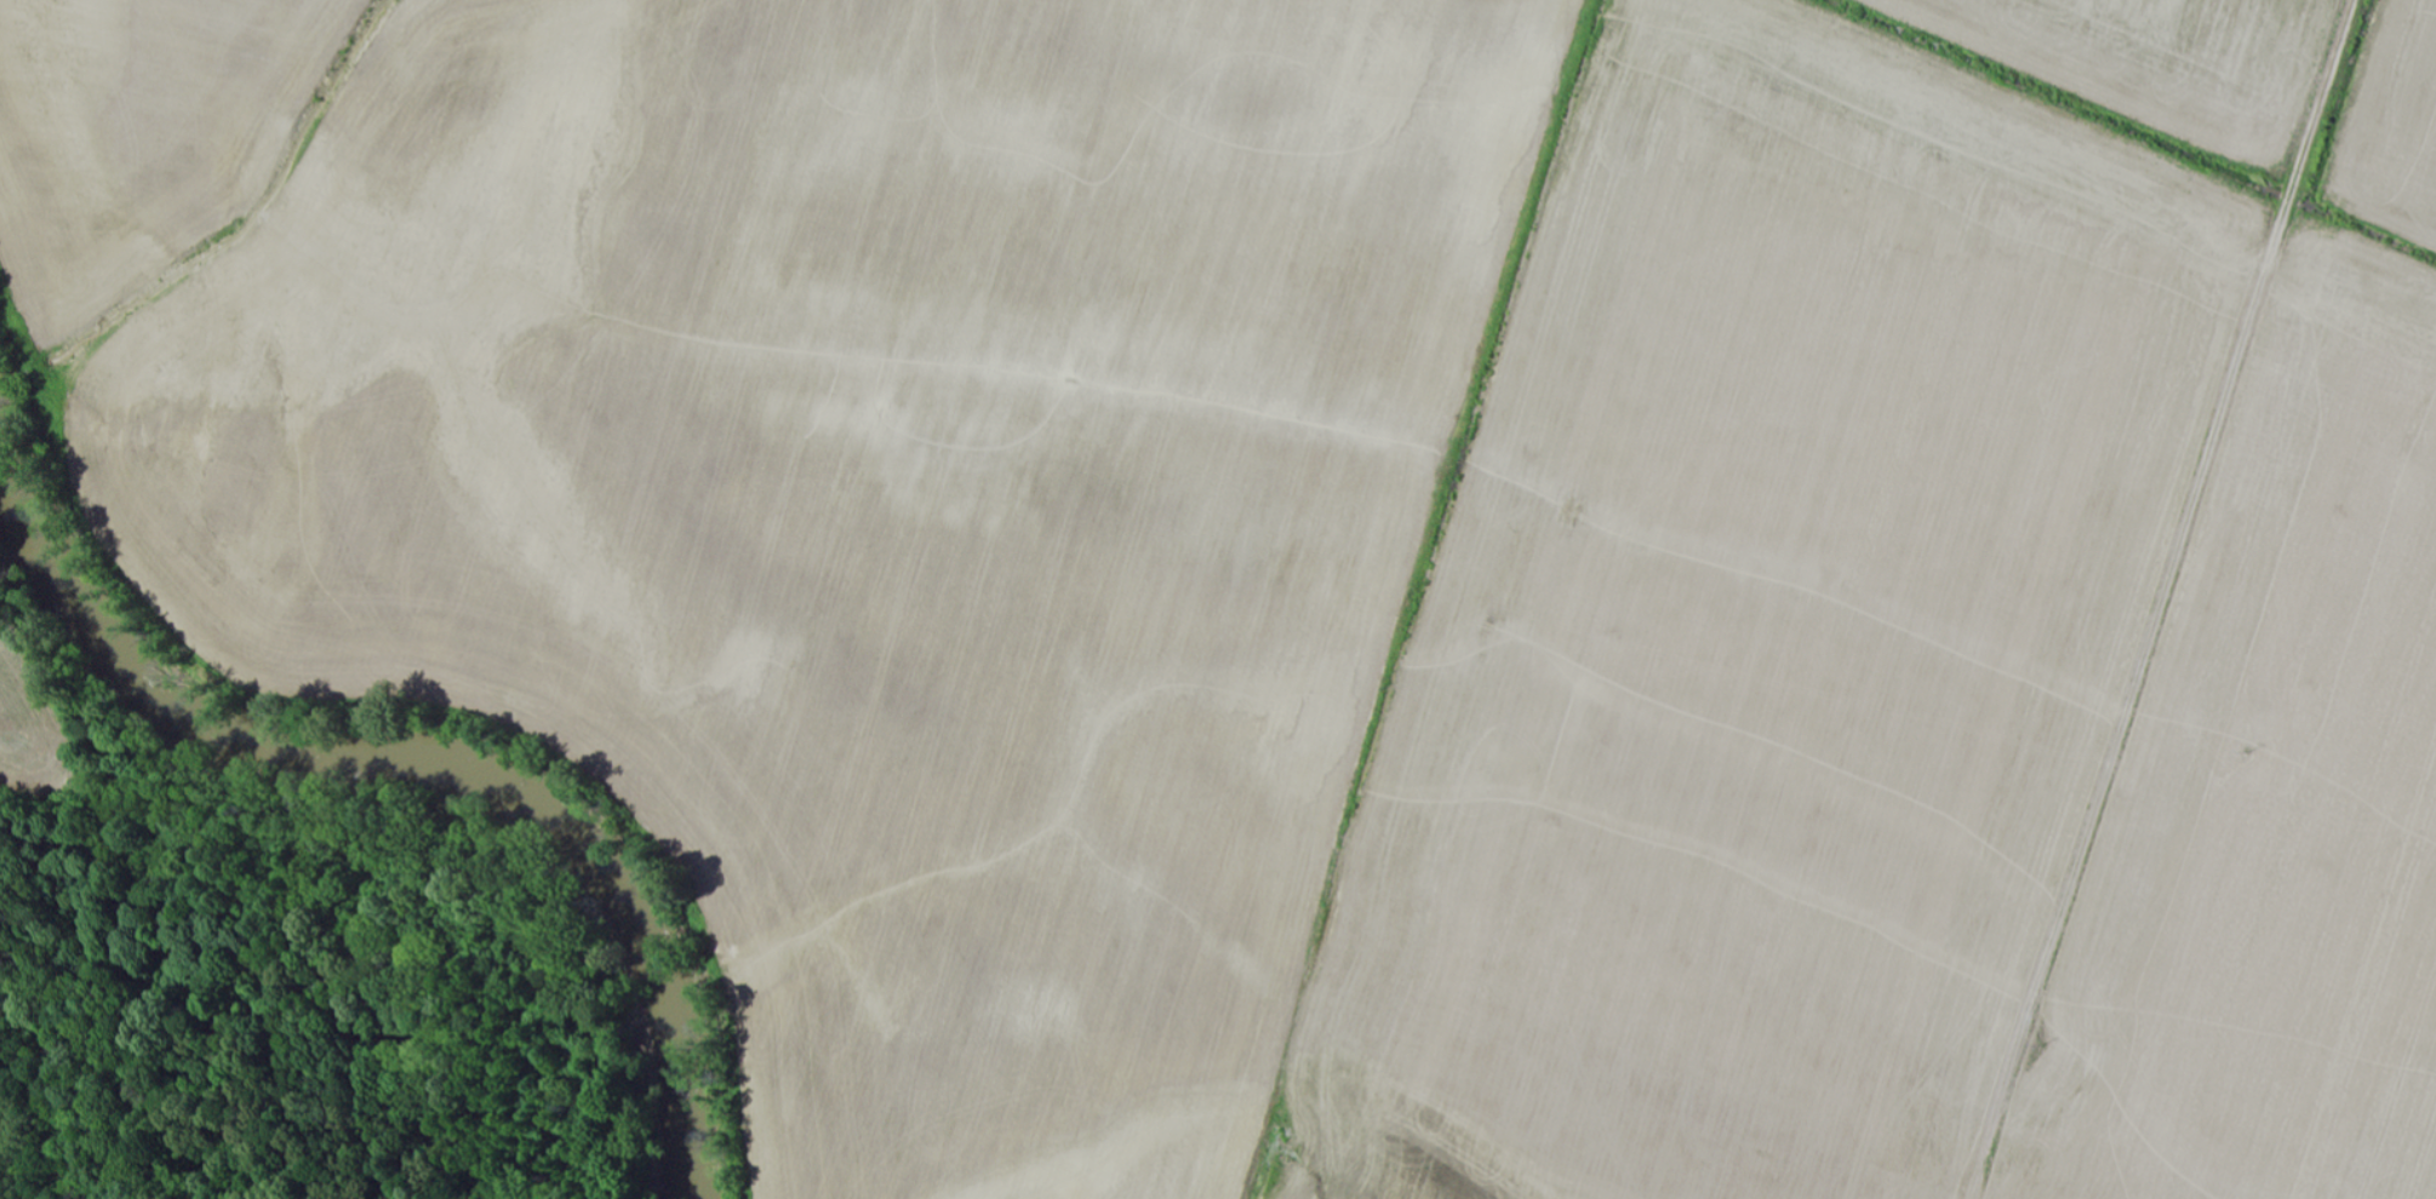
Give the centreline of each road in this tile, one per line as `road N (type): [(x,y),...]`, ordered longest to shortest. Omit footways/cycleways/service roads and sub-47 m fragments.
road 1 (residential): [(1949,1198),(2345,0)]

